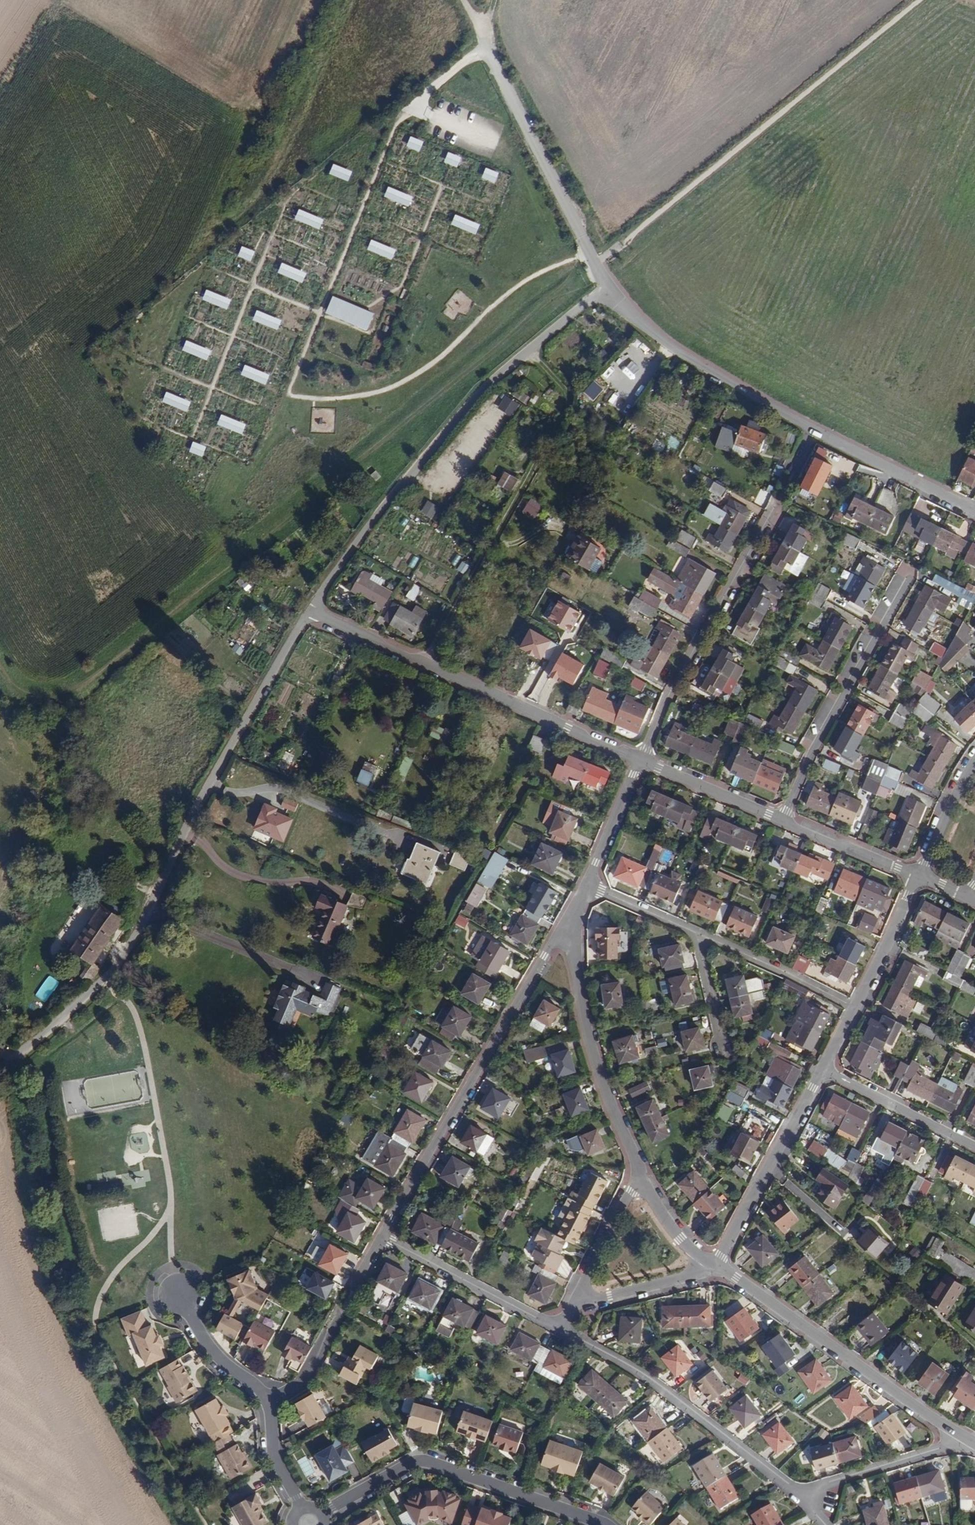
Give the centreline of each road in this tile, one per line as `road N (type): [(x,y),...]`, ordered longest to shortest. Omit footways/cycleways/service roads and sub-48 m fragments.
road 1 (residential): [(310,611),(232,742),(125,953),(0,1067)]
road 2 (residential): [(606,286),(485,387),(387,502),(310,611)]
road 3 (residential): [(974,512),(767,407),(678,352),(606,286)]
road 4 (track): [(595,264),(918,0)]
road 5 (residential): [(382,1238),(569,916)]
road 6 (residential): [(640,759),(310,611)]
road 7 (residential): [(607,1524),(427,1461),(407,1465),(308,1524)]
road 8 (residential): [(714,1264),(969,1440)]
road 9 (residential): [(560,1326),(661,1386),(803,1492)]
road 10 (residential): [(640,759),(773,512)]
road 11 (residential): [(781,821),(912,576)]
road 12 (unclassified): [(485,41),(606,286)]
road 13 (residential): [(569,916),(592,1049),(640,1171)]
road 14 (residential): [(822,1070),(714,1264)]
road 15 (residential): [(382,1238),(560,1326)]
road 16 (residential): [(803,1492),(969,1440)]
road 17 (residential): [(974,1145),(822,1070)]
road 18 (residential): [(702,935),(856,1005)]
road 19 (residential): [(781,821),(640,759)]
road 20 (residential): [(917,876),(781,821)]
road 21 (residential): [(640,1171),(578,1300)]
road 22 (residential): [(917,876),(856,1005)]
road 23 (residential): [(578,1300),(694,1275),(714,1264)]
road 24 (residential): [(273,1400),(204,1339),(181,1296)]
road 25 (residential): [(589,883),(640,759)]
road 26 (residential): [(308,1524),(274,1456),(273,1400)]
road 27 (residential): [(974,765),(917,876)]
road 28 (residential): [(589,883),(702,935)]
road 29 (residential): [(640,1171),(680,1239),(714,1264)]

